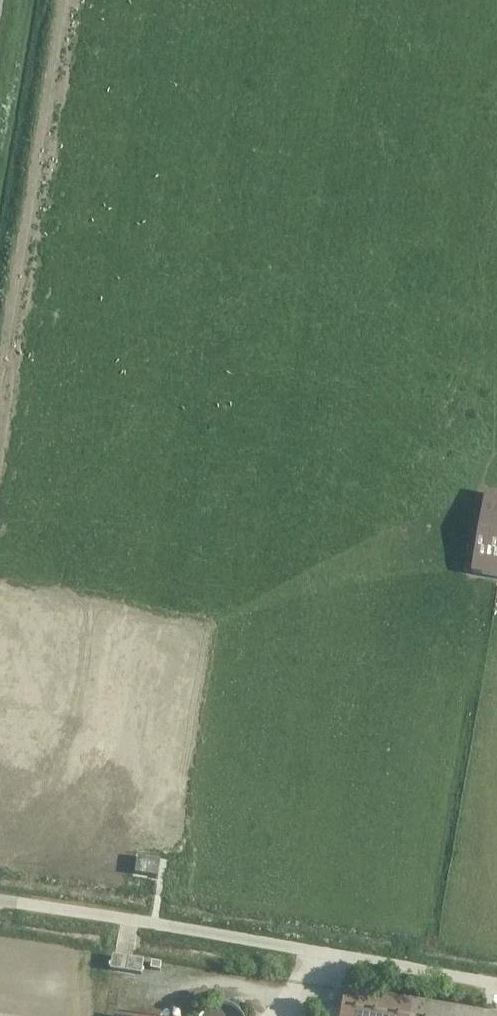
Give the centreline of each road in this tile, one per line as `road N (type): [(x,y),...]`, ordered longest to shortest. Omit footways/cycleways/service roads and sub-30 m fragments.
road 1 (unclassified): [(496,981),(0,891)]

